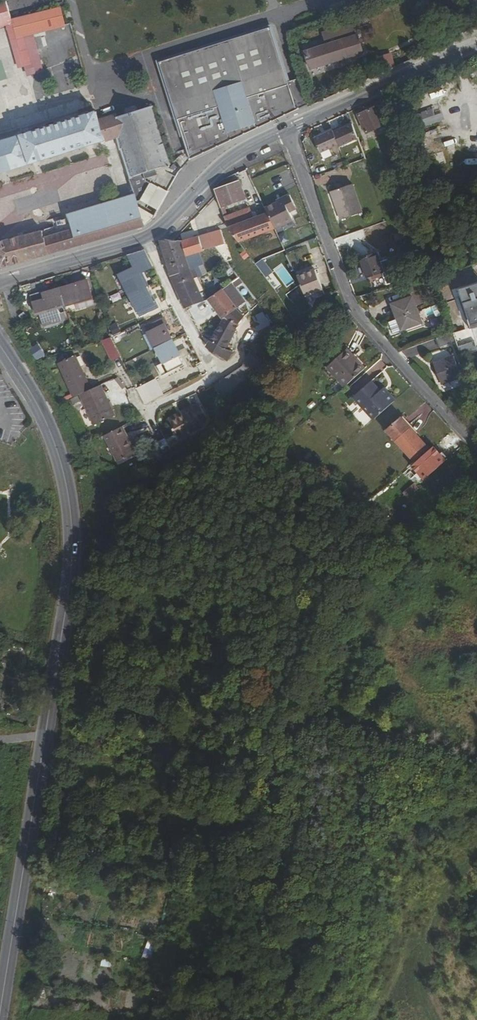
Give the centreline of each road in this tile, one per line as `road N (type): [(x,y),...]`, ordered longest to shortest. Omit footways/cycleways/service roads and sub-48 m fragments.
road 1 (tertiary): [(0,344),(54,442),(73,531),(72,578),(0,1014)]
road 2 (residential): [(286,130),(351,304),(476,441)]
road 3 (residential): [(0,281),(162,231),(229,162),(286,130)]
road 4 (residential): [(286,130),(476,42)]
road 5 (track): [(476,855),(449,901),(423,982),(442,1019)]
road 6 (track): [(370,1019),(395,931),(396,860)]

